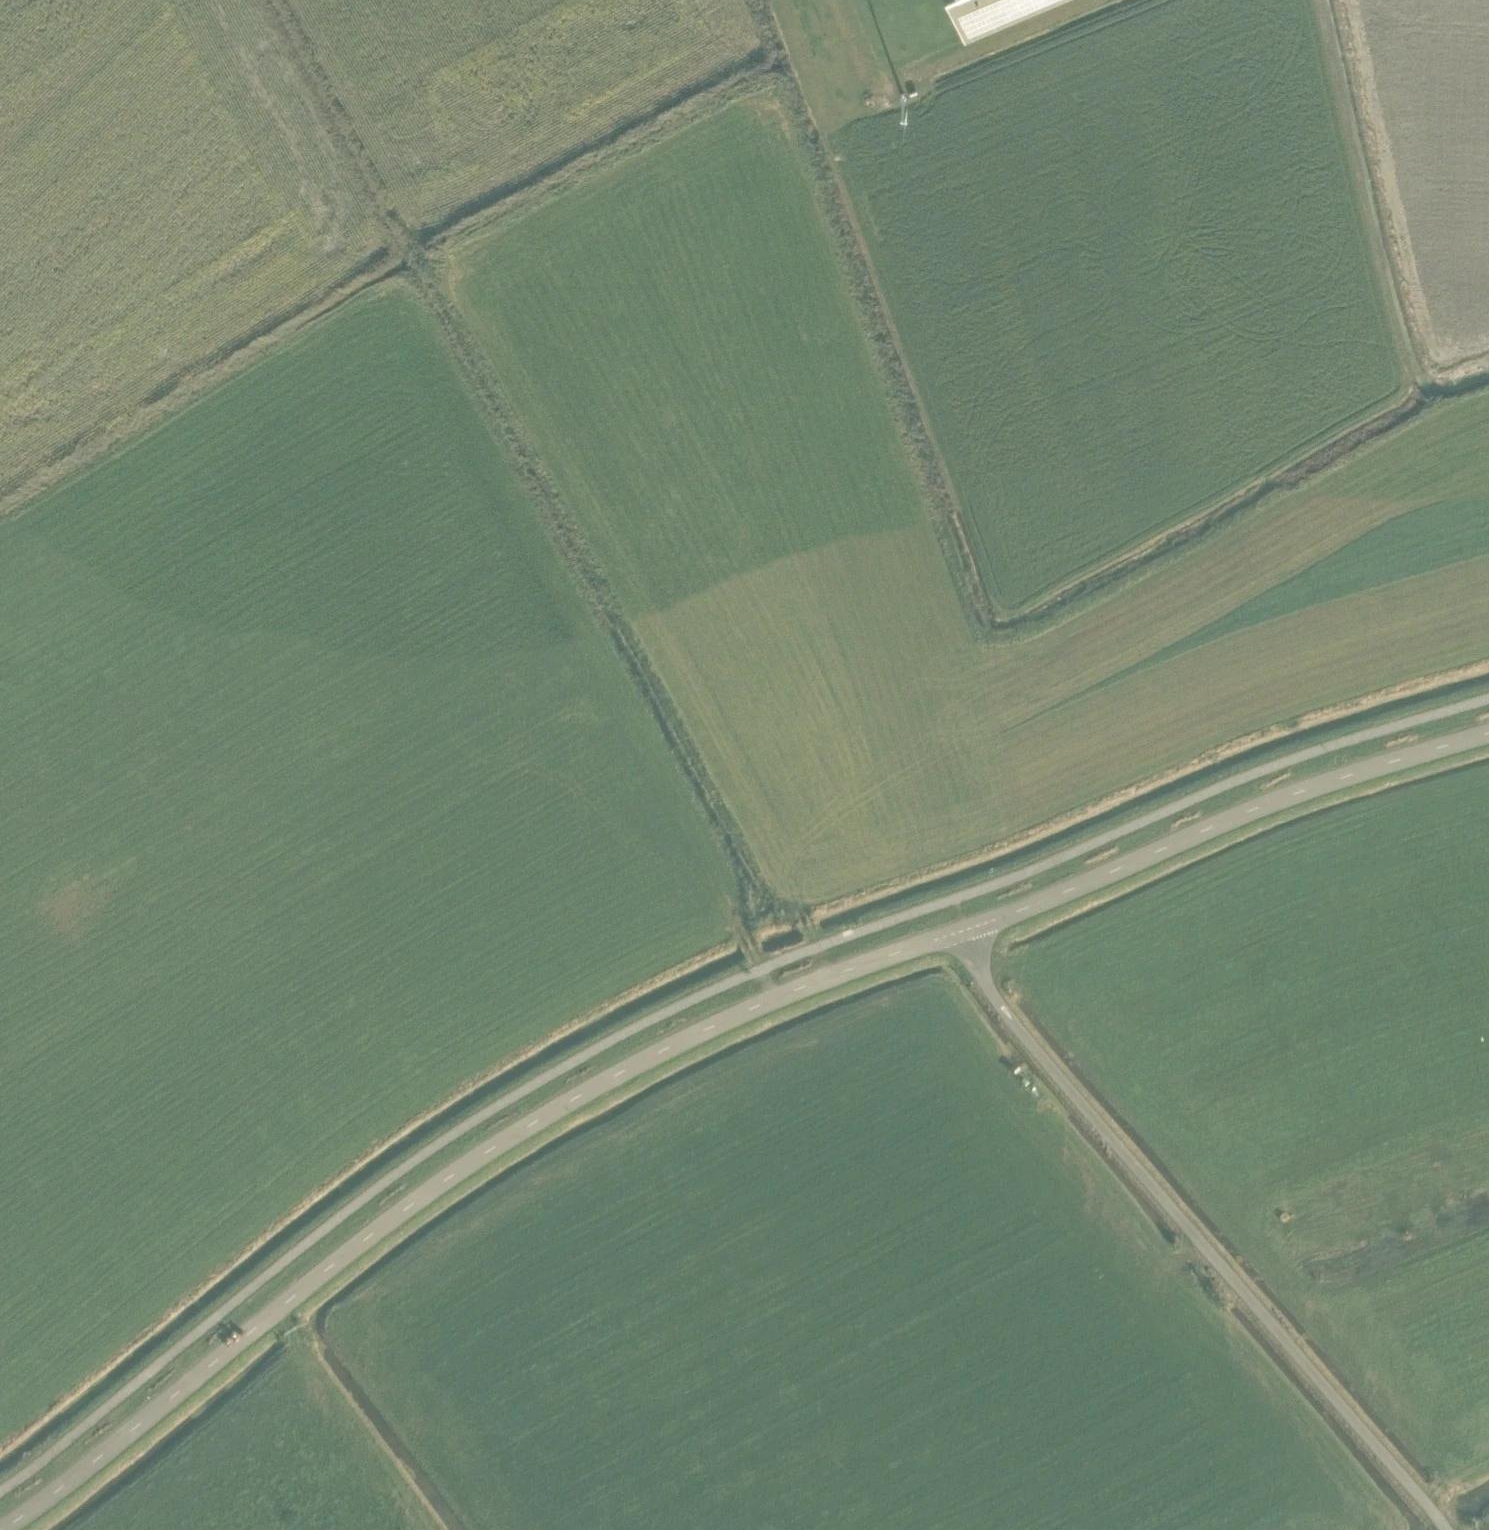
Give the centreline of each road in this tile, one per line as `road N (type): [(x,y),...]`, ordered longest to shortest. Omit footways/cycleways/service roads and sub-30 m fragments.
road 1 (secondary): [(2,1529),(380,1230),(527,1131),(740,1017),(966,932)]
road 2 (unclassified): [(1446,1529),(995,1006),(966,932)]
road 3 (secondary): [(966,932),(1233,825),(1488,740)]

